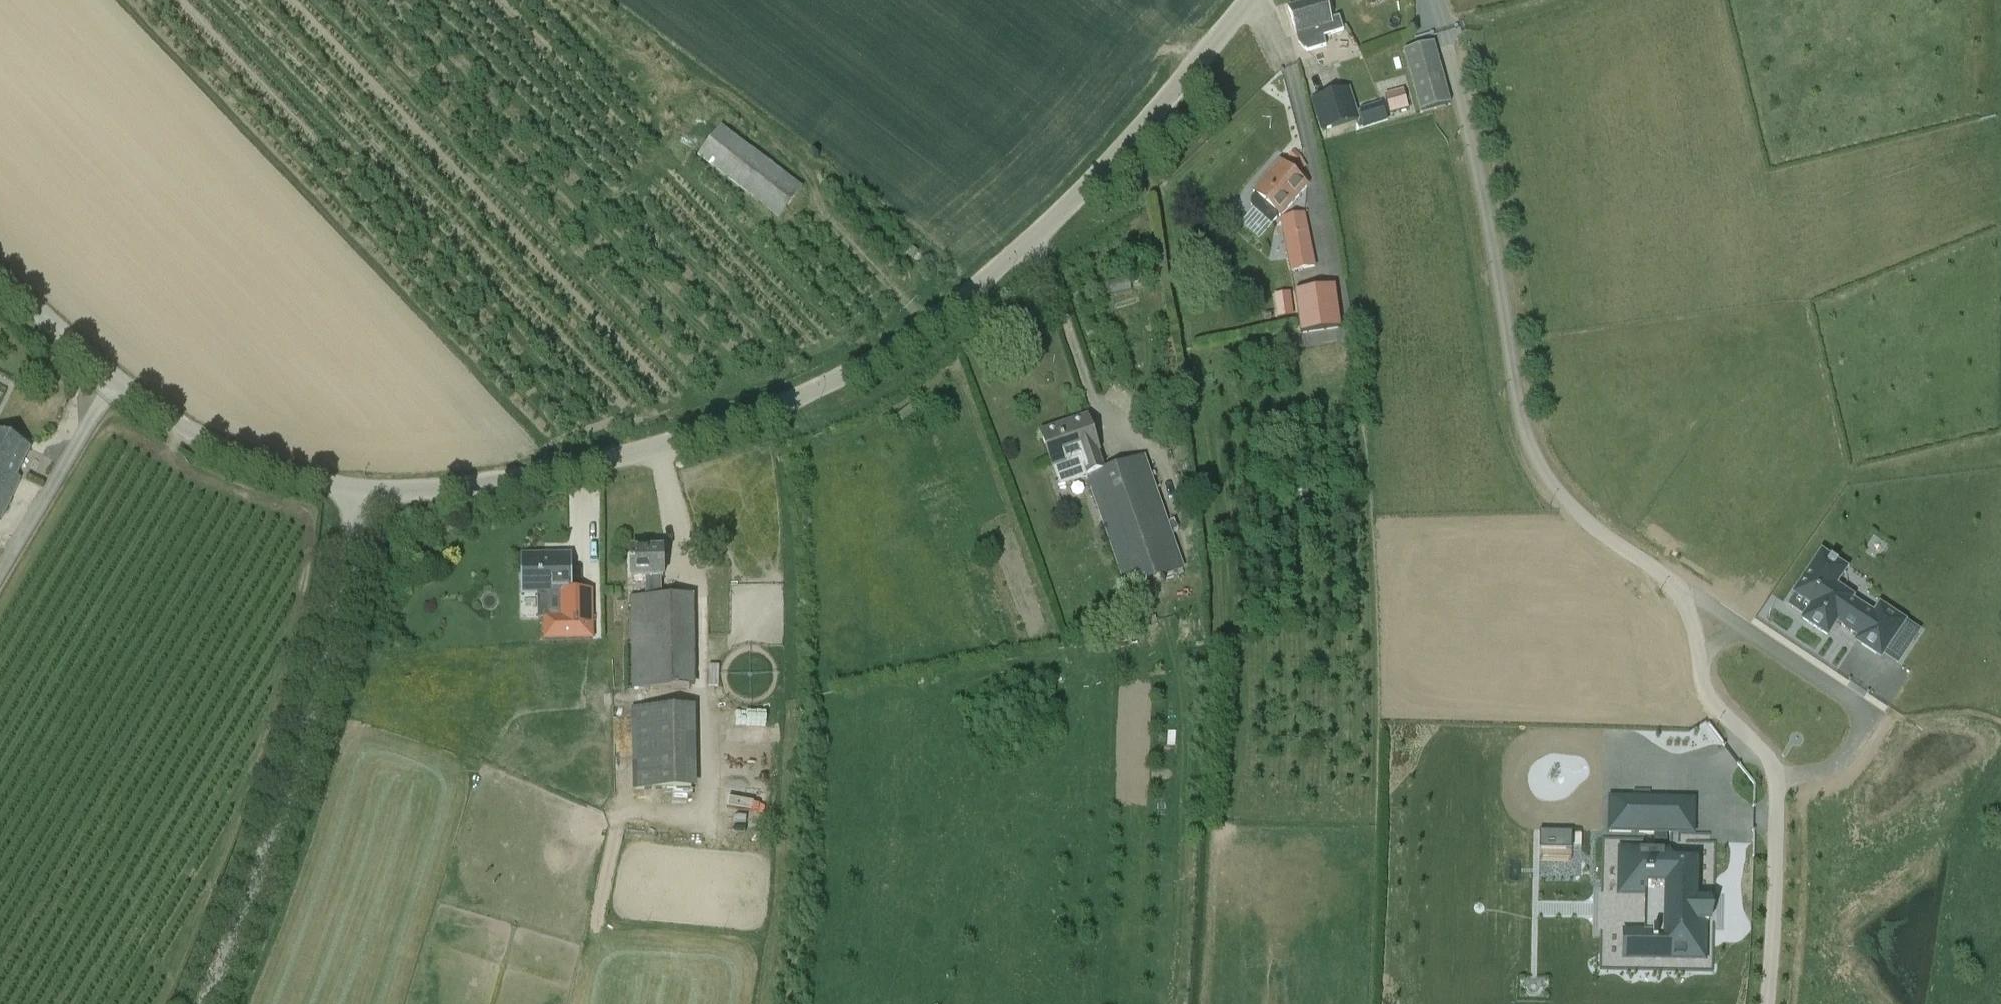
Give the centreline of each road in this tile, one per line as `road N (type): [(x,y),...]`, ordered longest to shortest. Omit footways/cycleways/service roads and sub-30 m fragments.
road 1 (unclassified): [(366,485),(454,486),(653,448),(789,399),(907,336),(1042,223),(1248,0)]
road 2 (unclassified): [(1685,591),(1565,500),(1532,450),(1443,31)]
road 3 (unclassified): [(366,485),(257,872),(199,1003)]
road 4 (unclassified): [(366,485),(257,467),(147,400),(0,269)]
road 5 (unclassified): [(1744,630),(1861,714),(1849,755),(1781,779)]
road 6 (unclassified): [(1767,1003),(1781,779)]
road 7 (unclassified): [(1781,779),(1706,694),(1700,656)]

